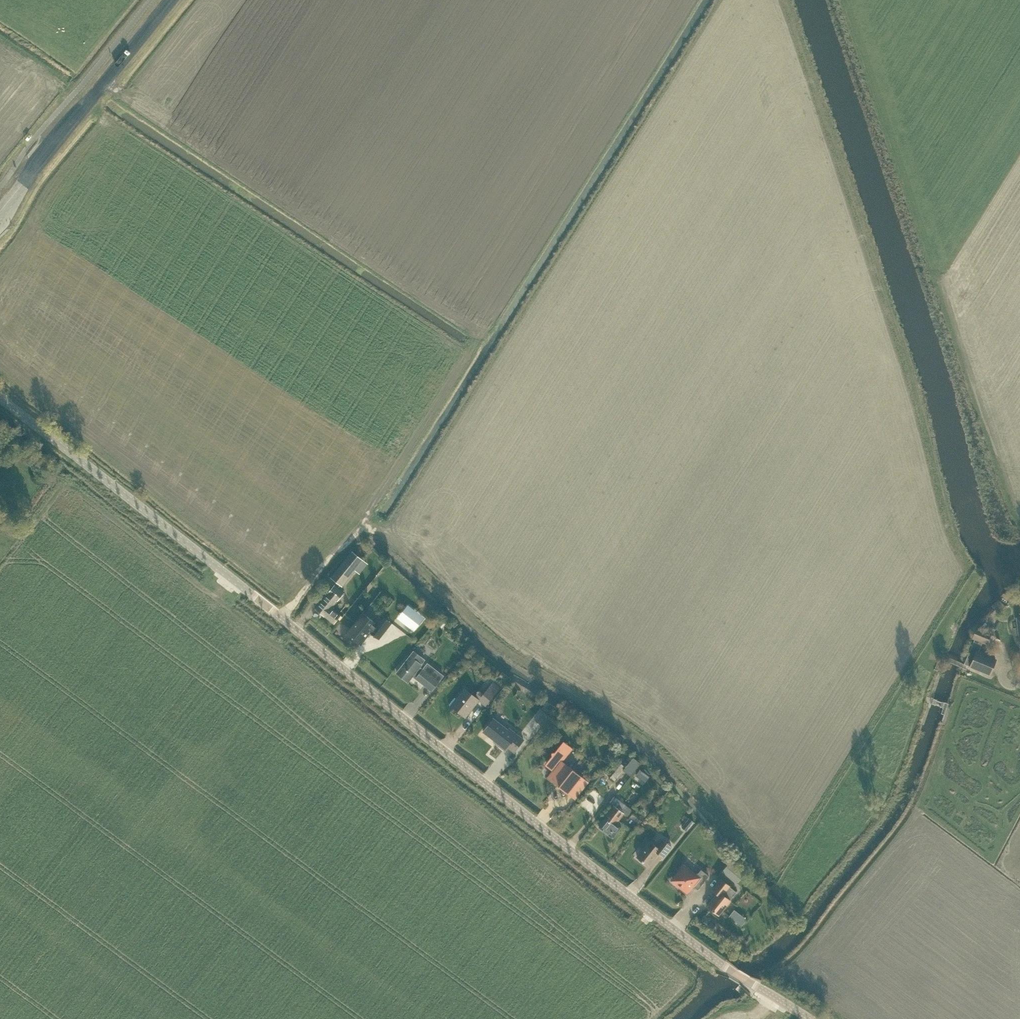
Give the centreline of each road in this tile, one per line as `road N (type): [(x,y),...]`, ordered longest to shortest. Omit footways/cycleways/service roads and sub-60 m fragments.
road 1 (tertiary): [(809,1018),(603,876),(0,397)]
road 2 (primary): [(0,211),(170,0)]
road 3 (track): [(282,618),(371,509)]

